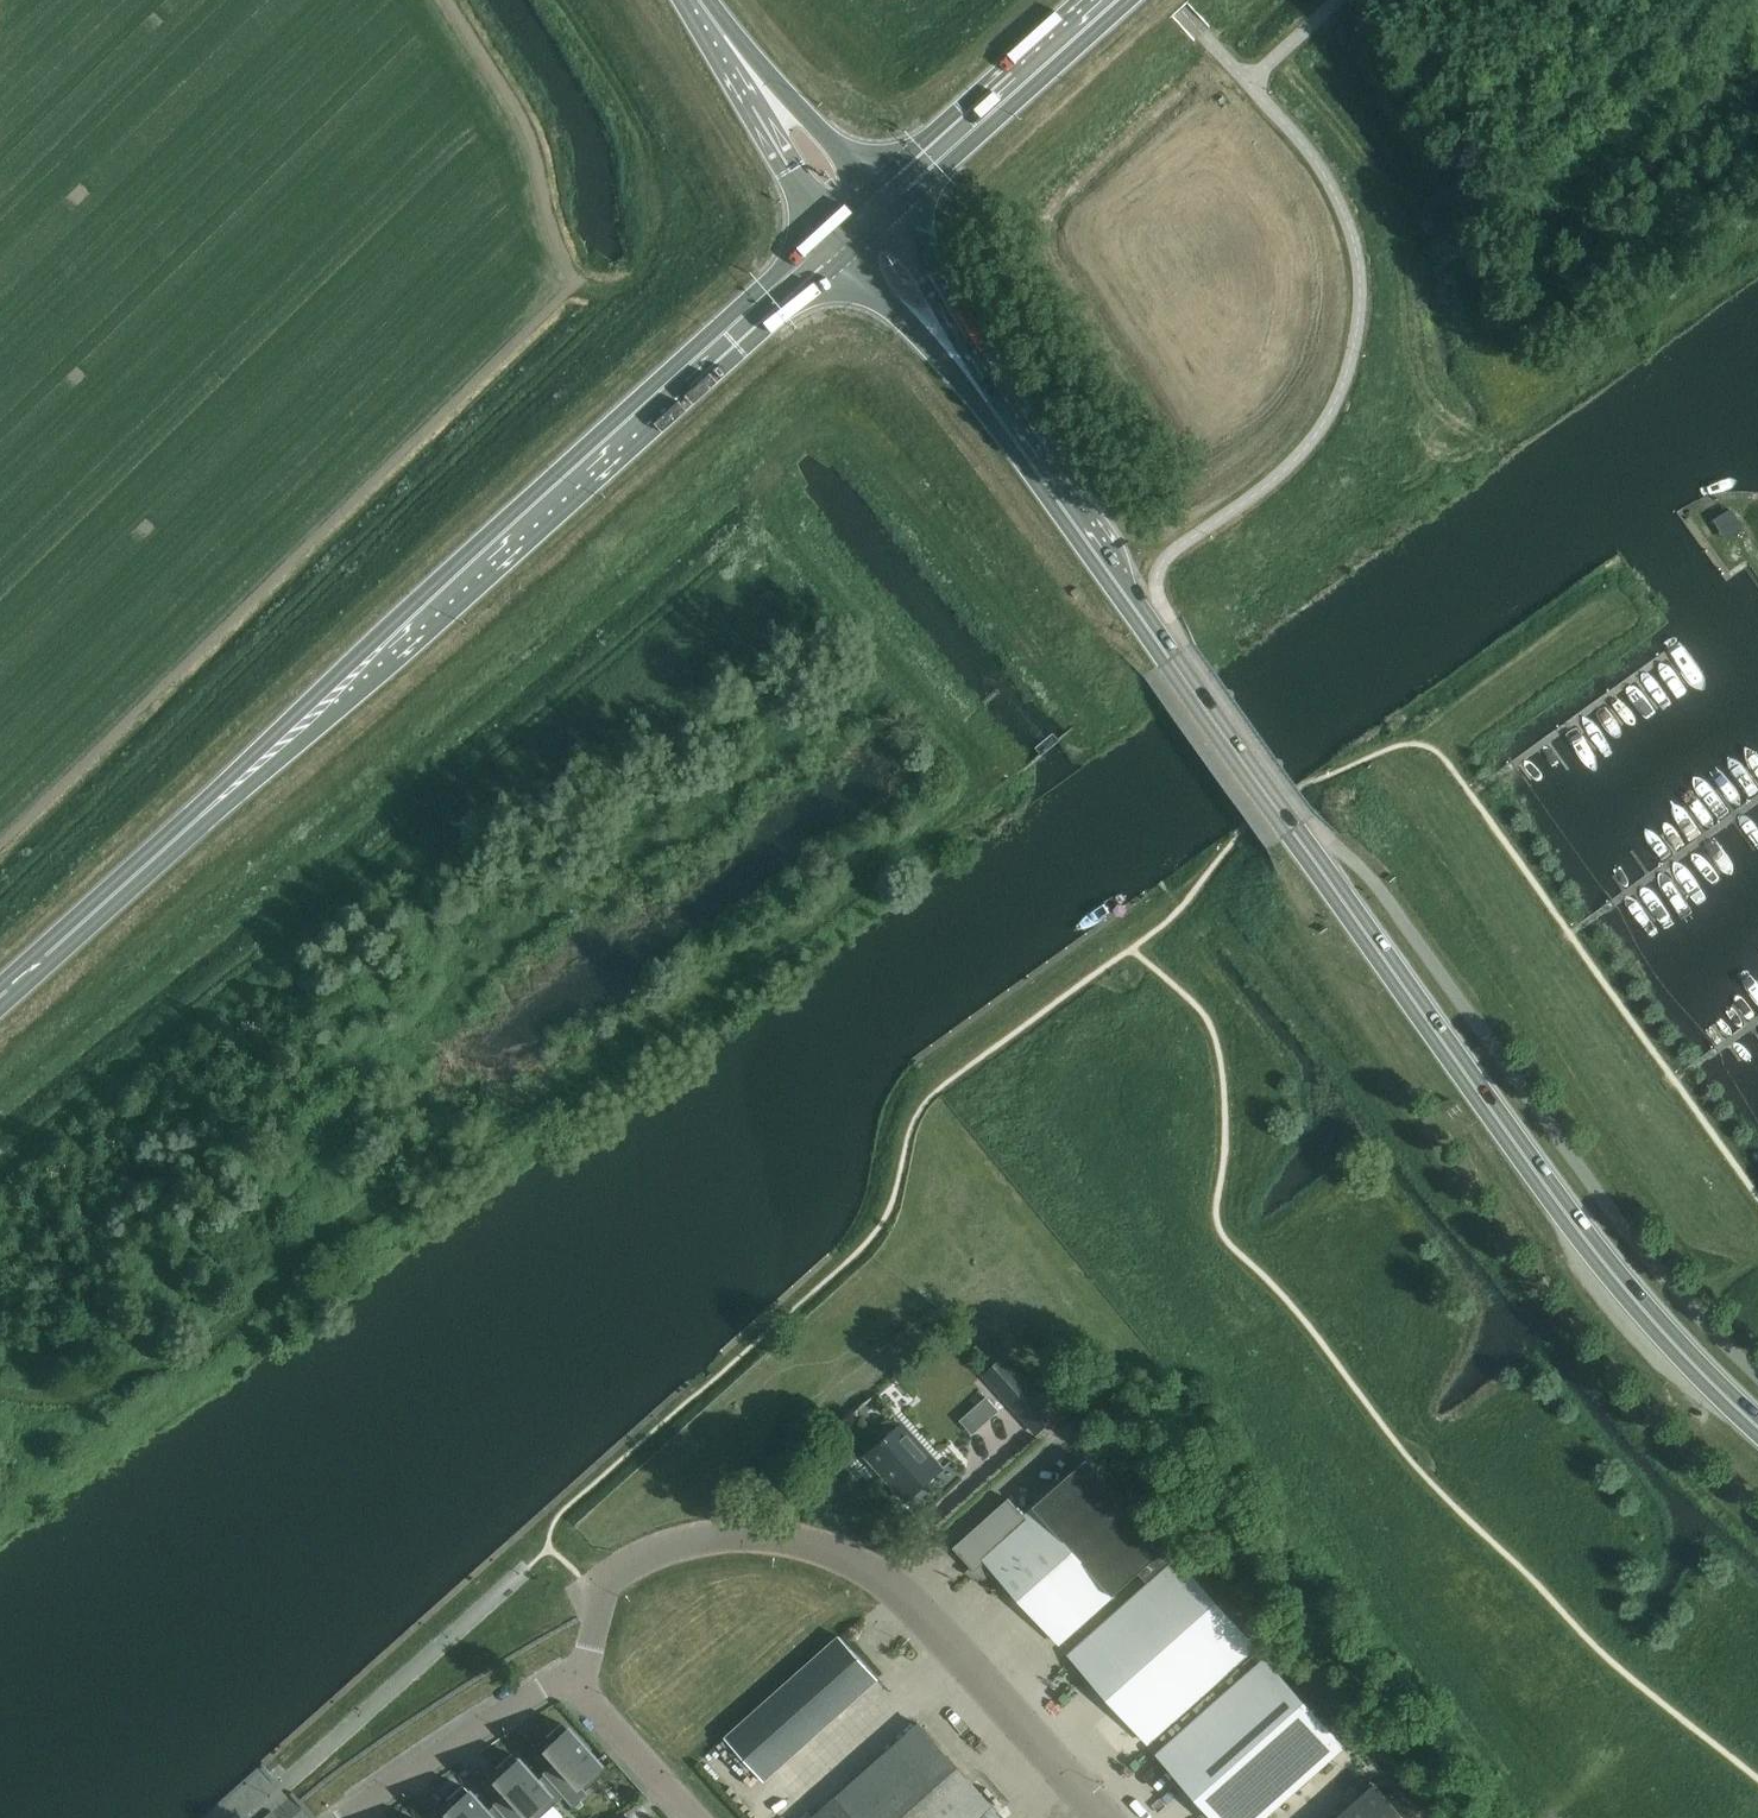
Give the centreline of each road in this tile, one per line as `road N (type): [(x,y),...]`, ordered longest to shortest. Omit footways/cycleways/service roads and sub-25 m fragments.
road 1 (secondary): [(1757,1431),(1684,1357),(1592,1245),(942,333)]
road 2 (trunk): [(0,998),(837,242)]
road 3 (unclassified): [(1102,1817),(906,1598),(836,1550),(786,1536),(726,1534),(679,1544),(614,1575),(571,1675)]
road 4 (trunk): [(881,201),(1103,0)]
road 5 (residential): [(346,1817),(571,1675)]
road 6 (residential): [(699,1817),(571,1675)]
road 7 (secondary): [(772,102),(775,143),(837,242)]
road 8 (secondary): [(881,201),(810,122),(772,102)]
road 9 (secondary): [(942,333),(928,274),(881,201)]
road 10 (secondary): [(837,242),(891,305),(942,333)]
road 11 (secondary): [(772,102),(697,0)]

